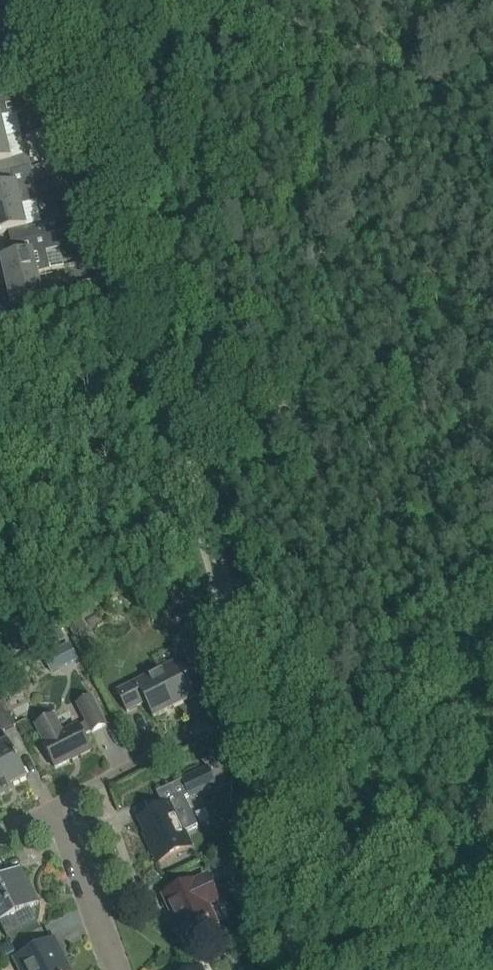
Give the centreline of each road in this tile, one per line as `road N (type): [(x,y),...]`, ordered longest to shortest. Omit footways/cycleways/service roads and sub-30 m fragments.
road 1 (unclassified): [(301,969),(236,633),(35,0)]
road 2 (residential): [(123,969),(61,813)]
road 3 (residential): [(61,813),(208,740)]

